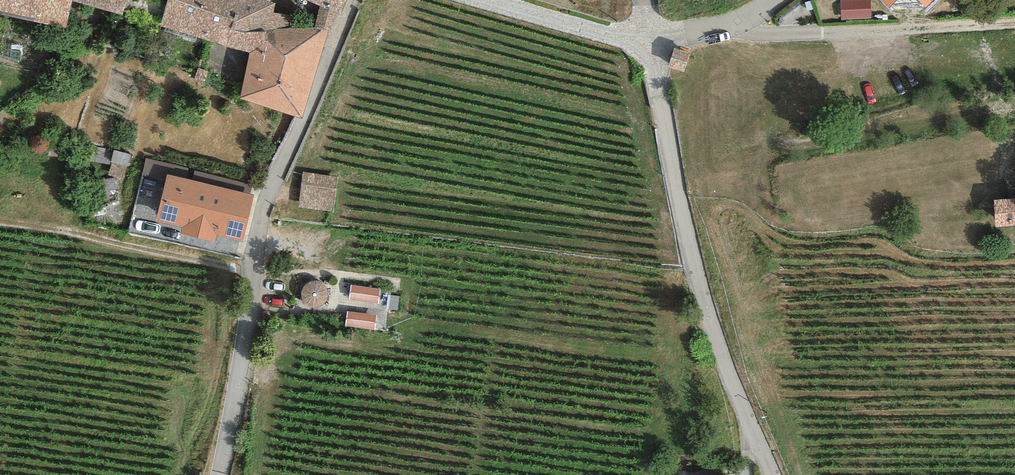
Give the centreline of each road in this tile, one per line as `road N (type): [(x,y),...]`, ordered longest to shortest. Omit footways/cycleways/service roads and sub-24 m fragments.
road 1 (residential): [(221,474),(261,224),(352,0)]
road 2 (unclassified): [(774,474),(728,378),(686,245),(651,37)]
road 3 (residential): [(739,30),(765,36),(1014,24)]
road 4 (residential): [(651,37),(486,0)]

